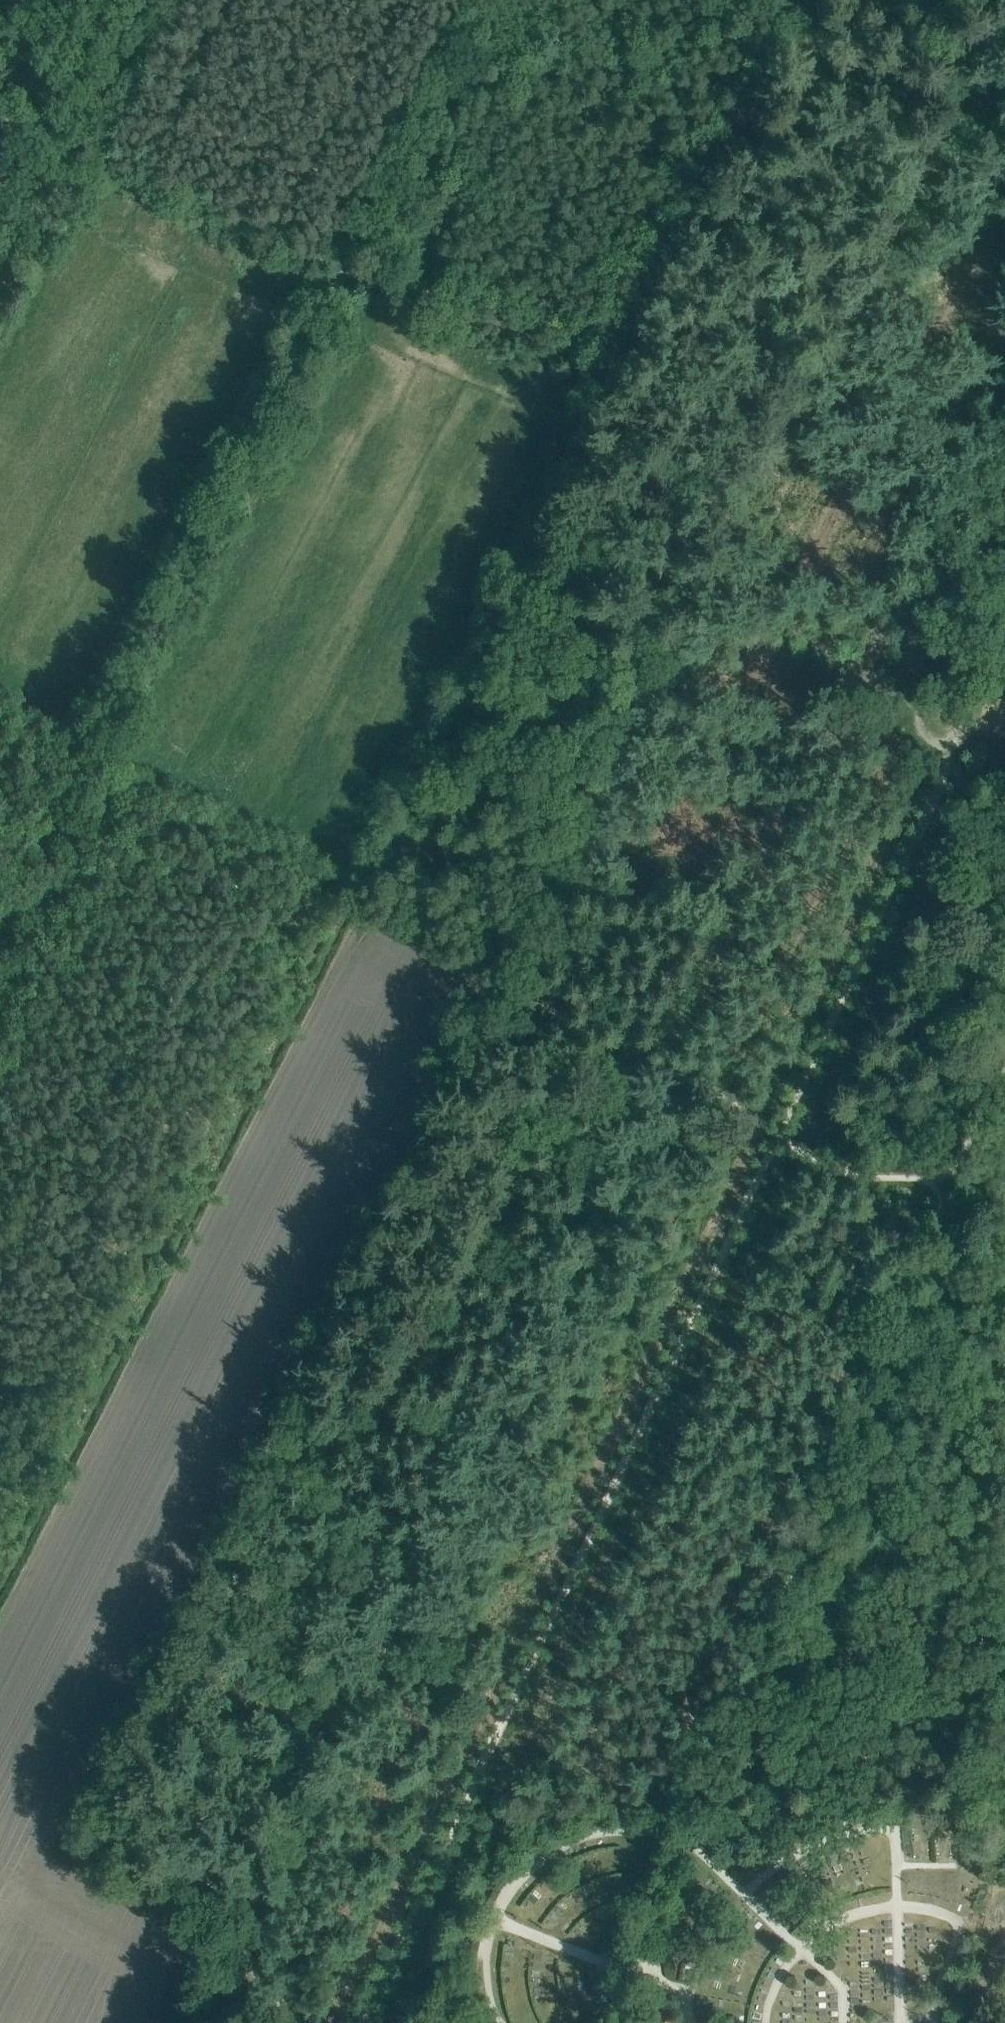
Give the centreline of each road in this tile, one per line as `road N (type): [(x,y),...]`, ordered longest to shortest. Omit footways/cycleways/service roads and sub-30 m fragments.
road 1 (track): [(496,0),(0,918)]

